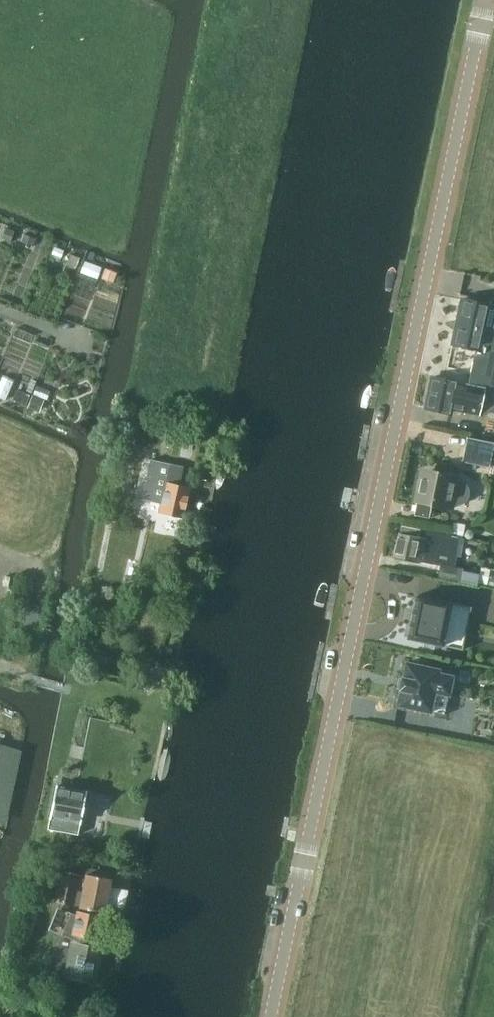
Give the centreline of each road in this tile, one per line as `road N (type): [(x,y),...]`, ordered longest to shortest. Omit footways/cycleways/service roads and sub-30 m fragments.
road 1 (tertiary): [(271,1016),(486,0)]

